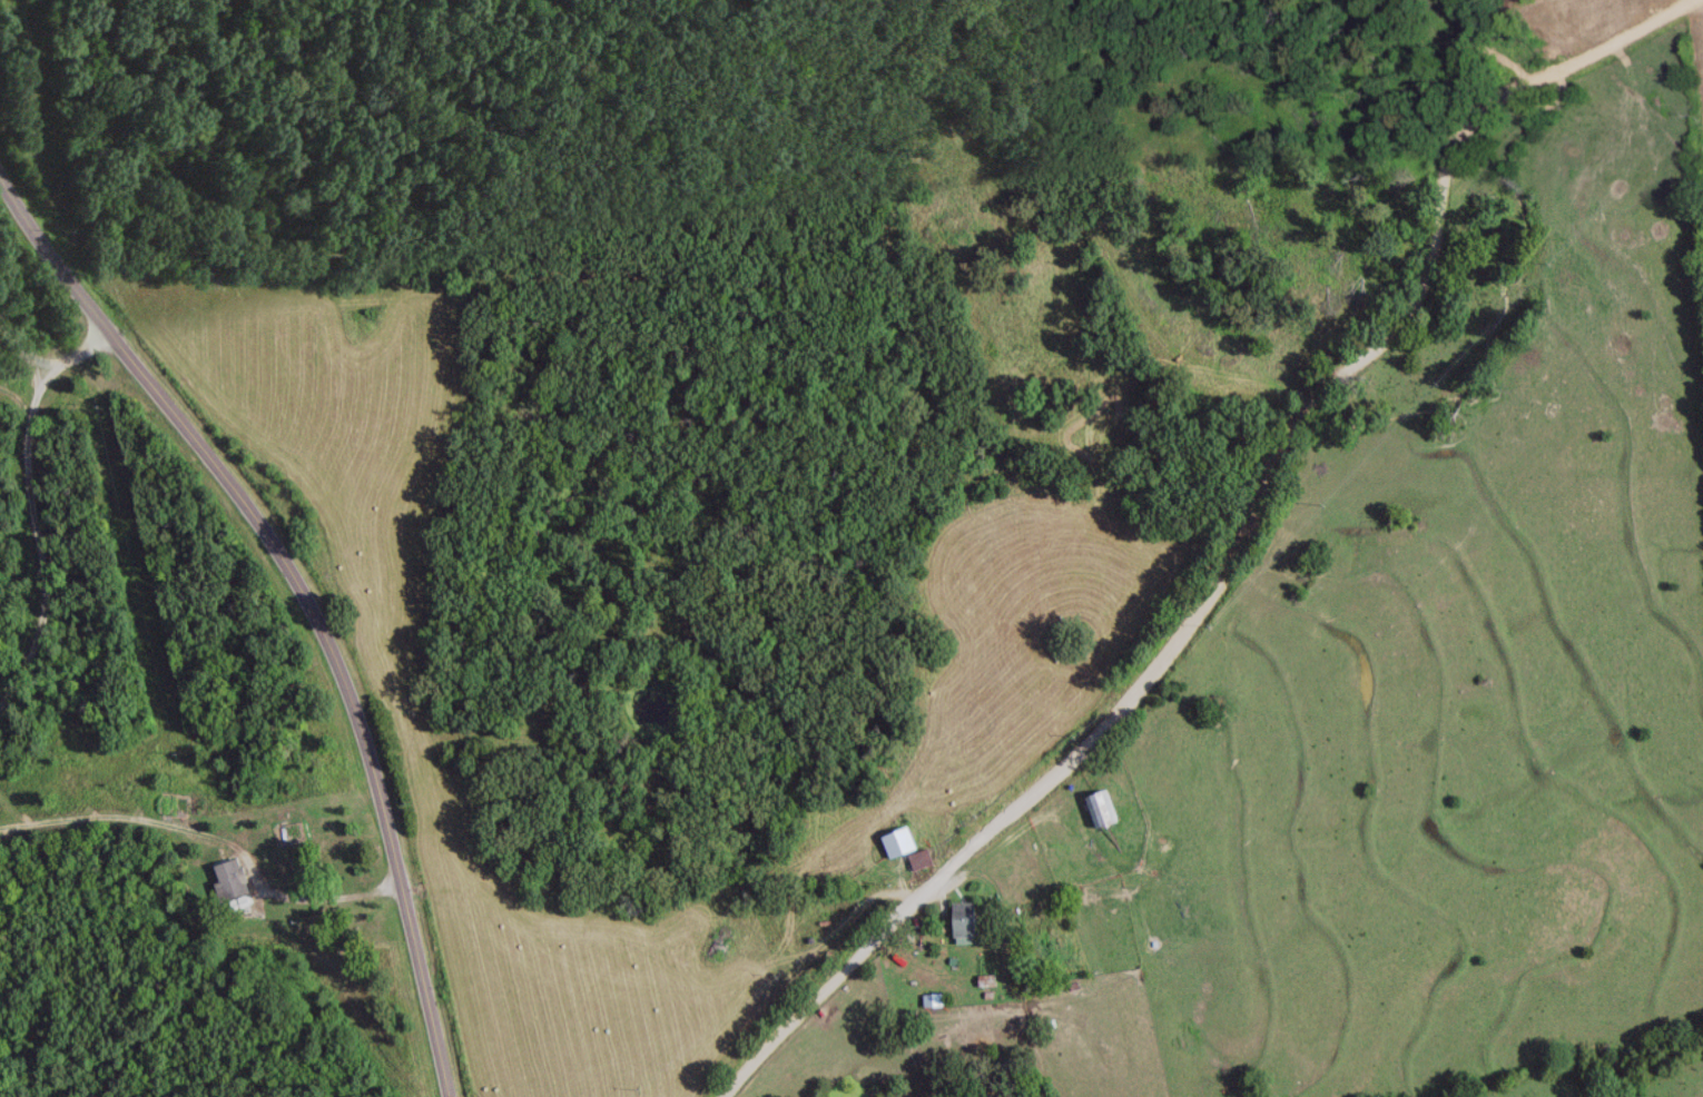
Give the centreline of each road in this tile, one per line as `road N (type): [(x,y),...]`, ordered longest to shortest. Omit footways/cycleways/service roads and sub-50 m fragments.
road 1 (residential): [(724,1096),(796,1016),(1134,692),(1229,566),(1268,459),(1300,412),(1419,300),(1448,159),(1466,121),(1702,0)]
road 2 (secondary): [(451,1096),(356,699),(323,627),(210,457),(51,259),(0,179)]

